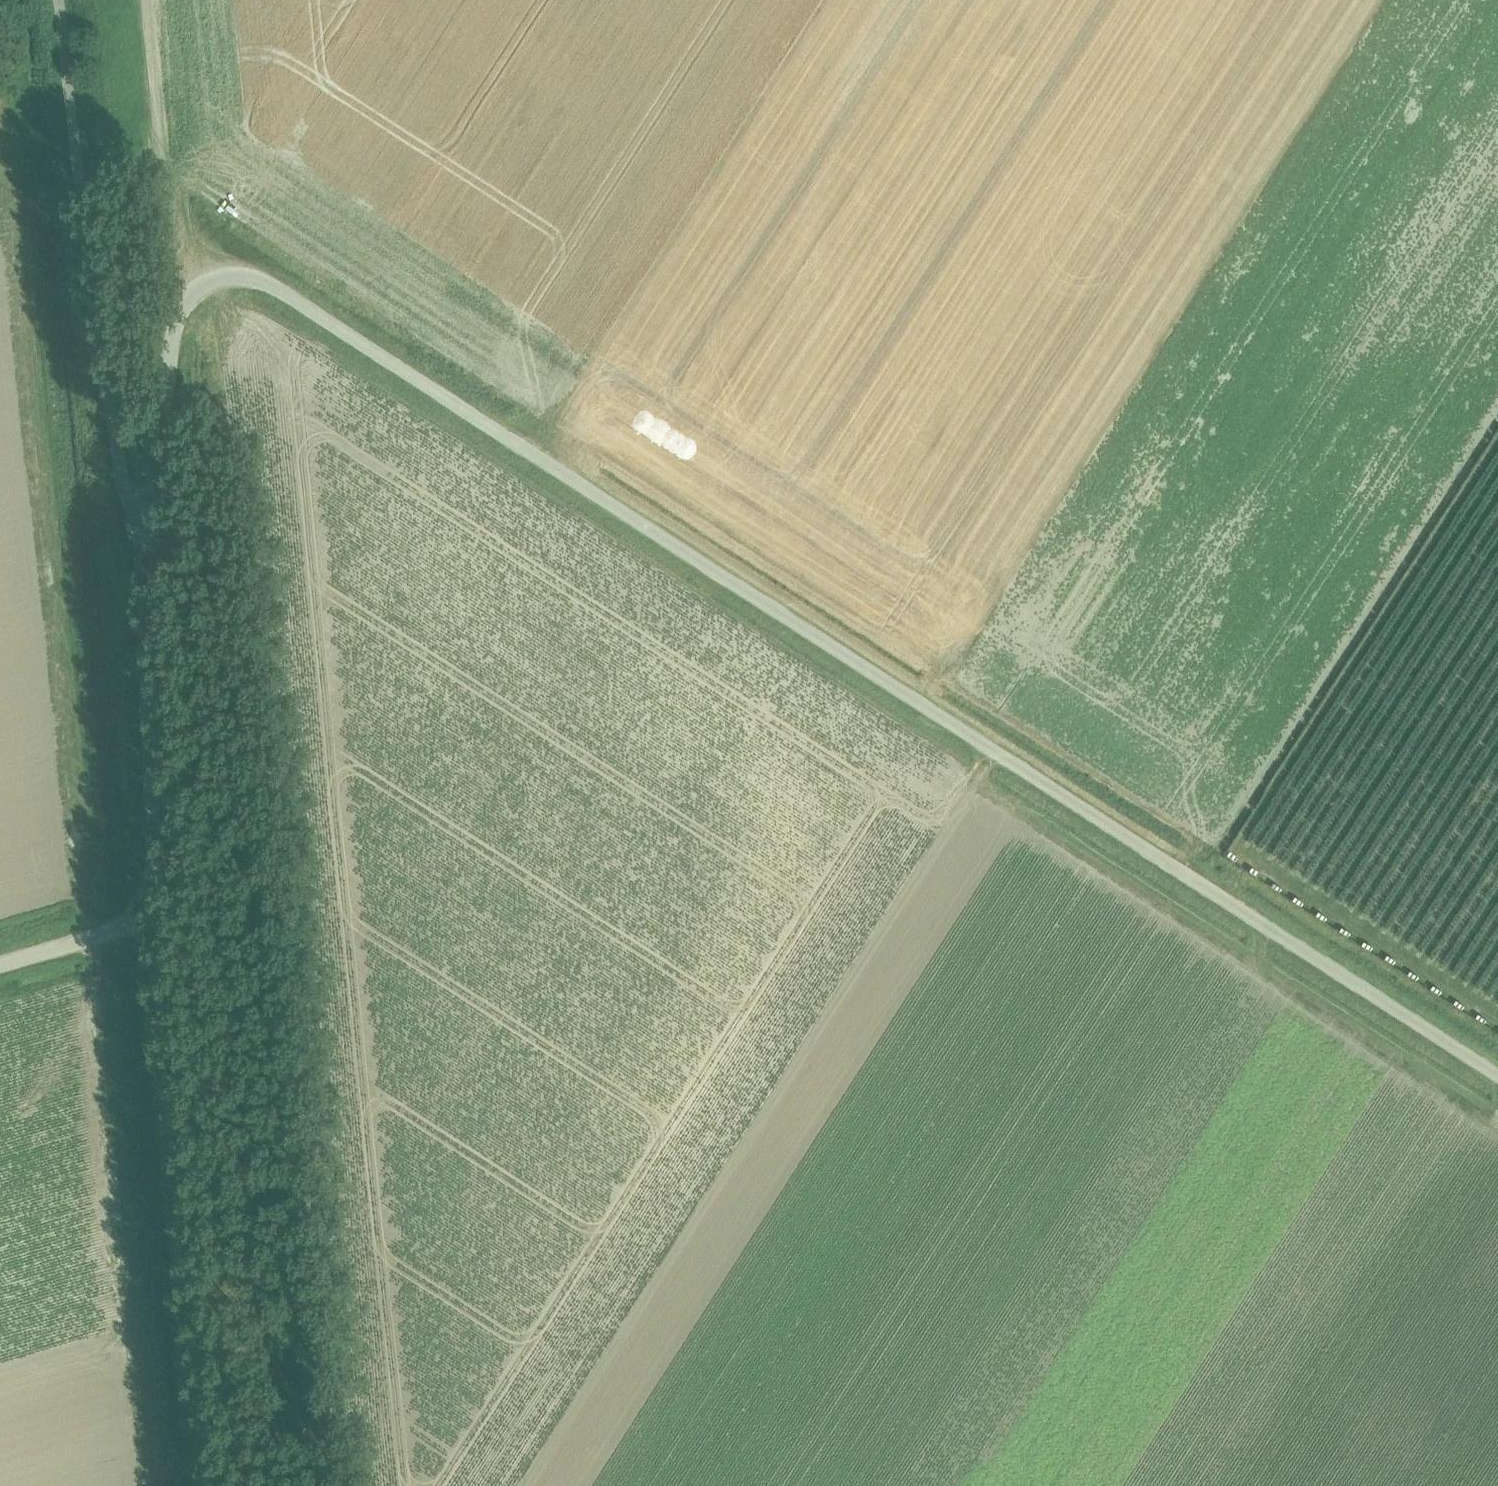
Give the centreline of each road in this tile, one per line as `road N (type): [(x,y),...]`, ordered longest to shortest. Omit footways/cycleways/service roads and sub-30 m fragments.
road 1 (unclassified): [(1497,1078),(262,275),(227,266),(194,284),(178,316),(148,530)]
road 2 (unclassified): [(0,963),(151,923),(148,530)]
road 3 (unclassified): [(148,530),(130,488),(67,196),(41,0)]

